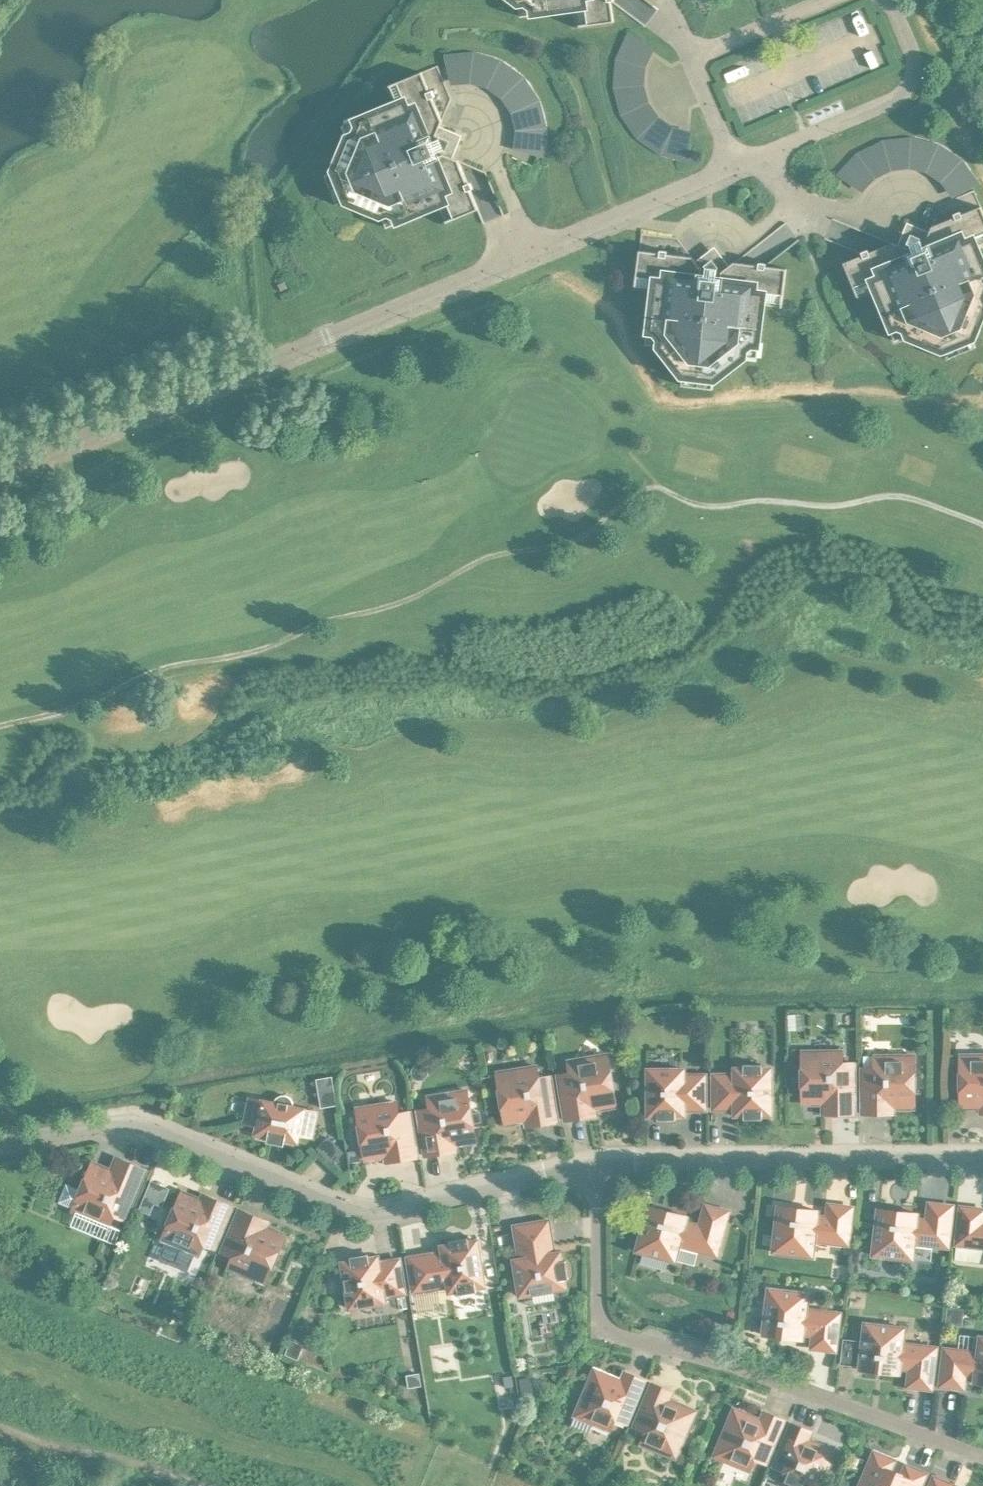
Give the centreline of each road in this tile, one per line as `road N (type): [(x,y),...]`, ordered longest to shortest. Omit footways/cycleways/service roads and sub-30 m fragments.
road 1 (residential): [(0,473),(737,168)]
road 2 (residential): [(594,1167),(369,1220),(120,1115),(0,1139)]
road 3 (residential): [(594,1167),(599,1290),(621,1339),(718,1364),(982,1459)]
road 4 (residential): [(982,1162),(594,1167)]
road 5 (residential): [(737,168),(902,99),(920,74),(890,0)]
road 6 (residential): [(737,168),(689,57),(823,0)]

